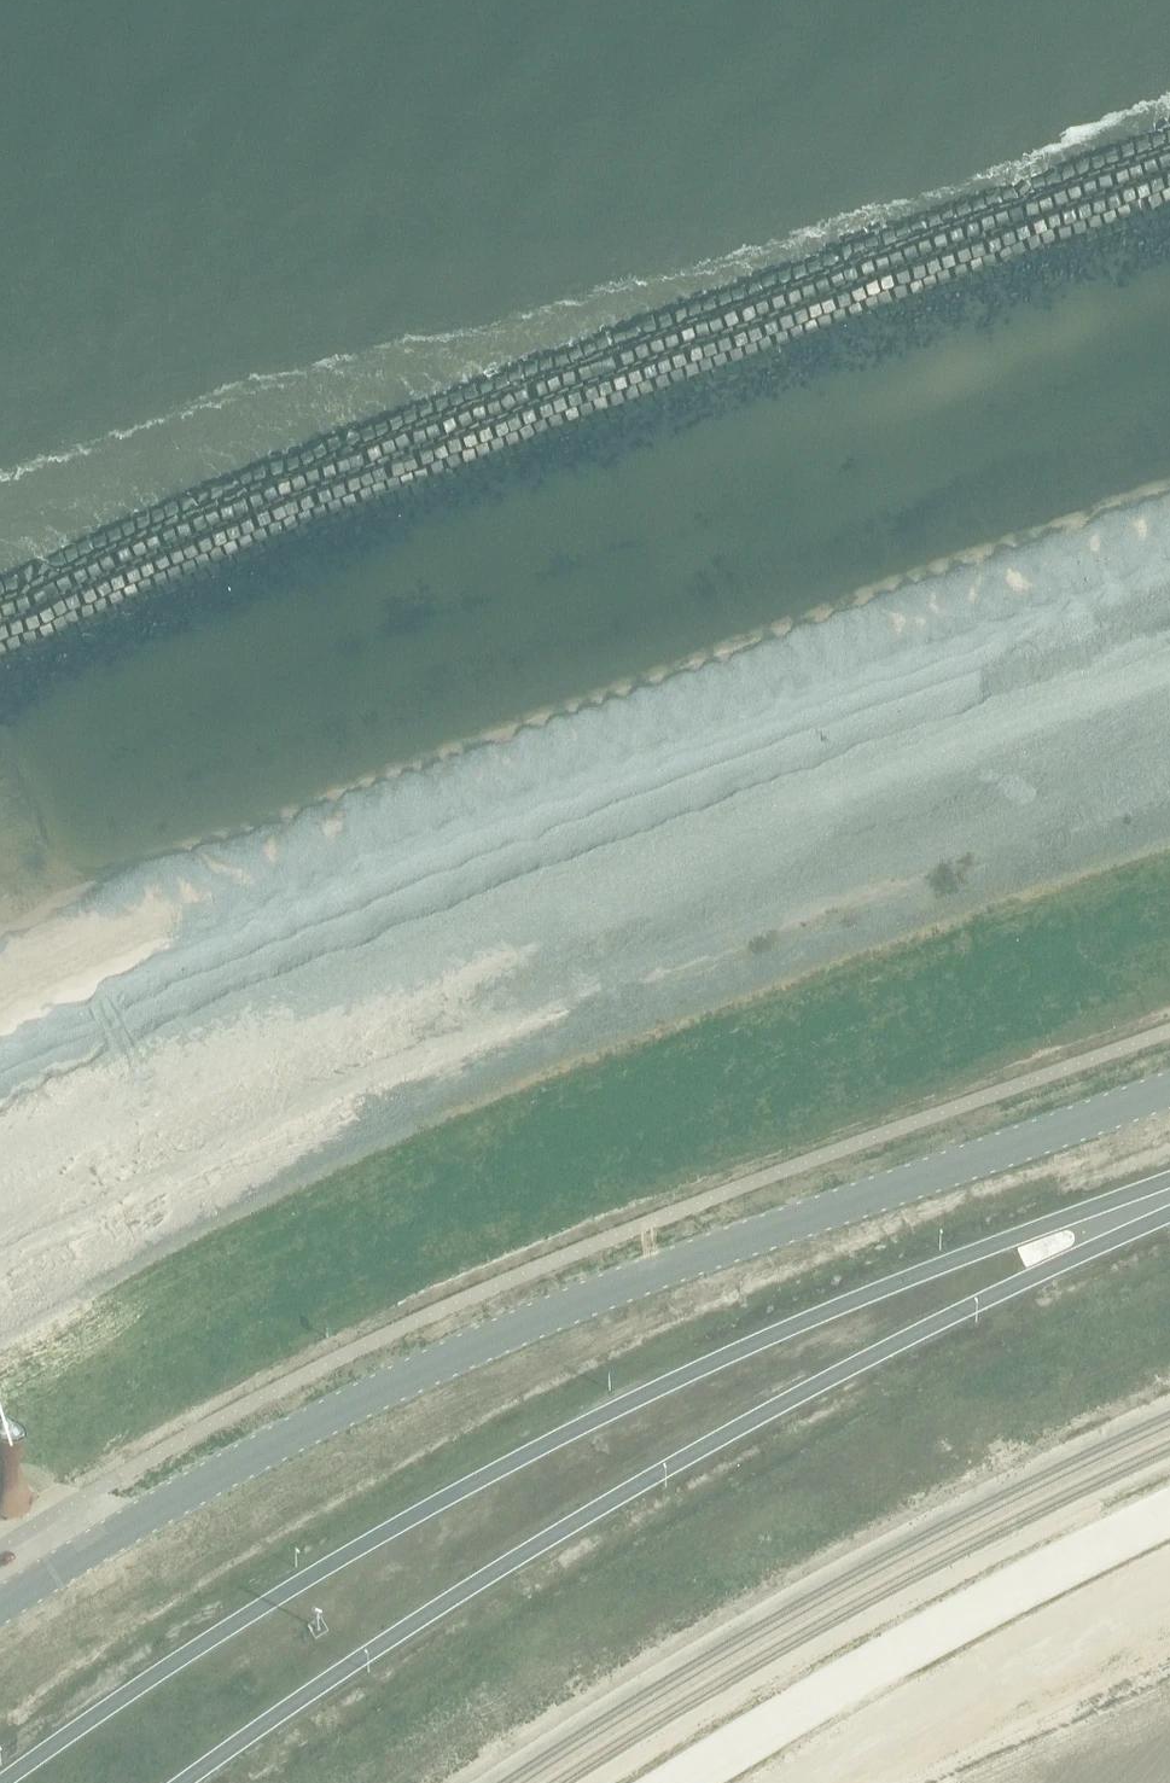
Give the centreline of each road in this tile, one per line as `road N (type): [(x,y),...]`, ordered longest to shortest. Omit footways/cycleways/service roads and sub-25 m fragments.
road 1 (secondary): [(1169,1194),(892,1293),(543,1454),(229,1635),(12,1782)]
road 2 (unclassified): [(1169,1094),(567,1314),(199,1492),(0,1614)]
road 3 (secondary): [(194,1782),(600,1513),(903,1347),(1169,1219)]
road 4 (unclassified): [(865,1782),(1169,1617)]

